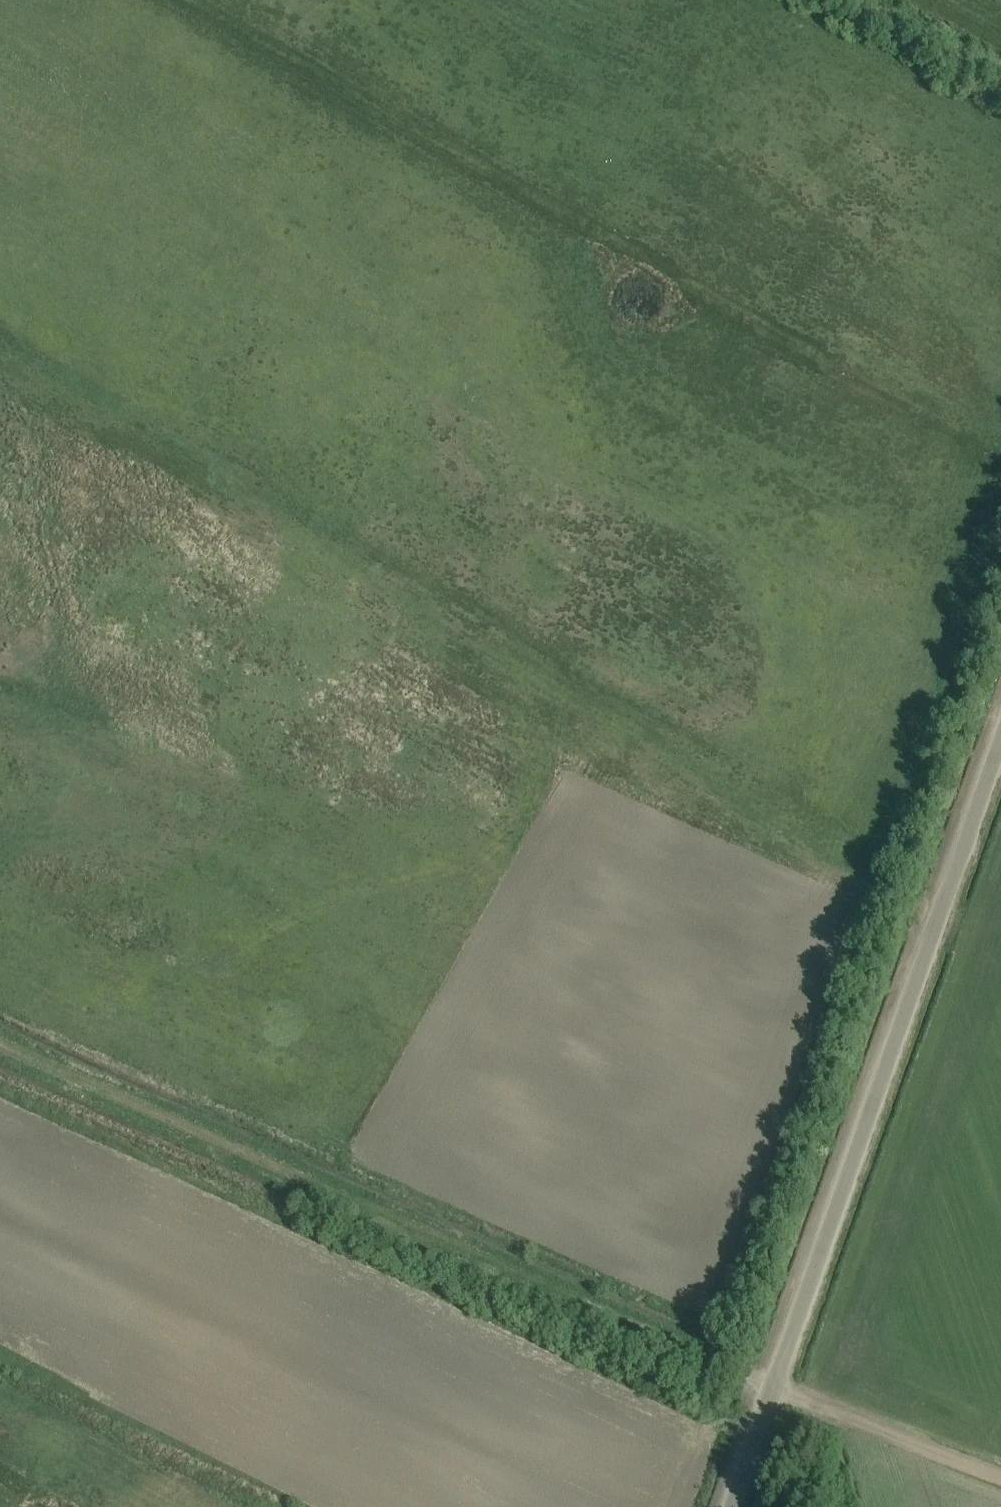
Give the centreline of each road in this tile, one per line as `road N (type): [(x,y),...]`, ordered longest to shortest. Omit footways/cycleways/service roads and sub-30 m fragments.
road 1 (track): [(0,1047),(1000,1481)]
road 2 (unclassified): [(729,1506),(1000,737)]

